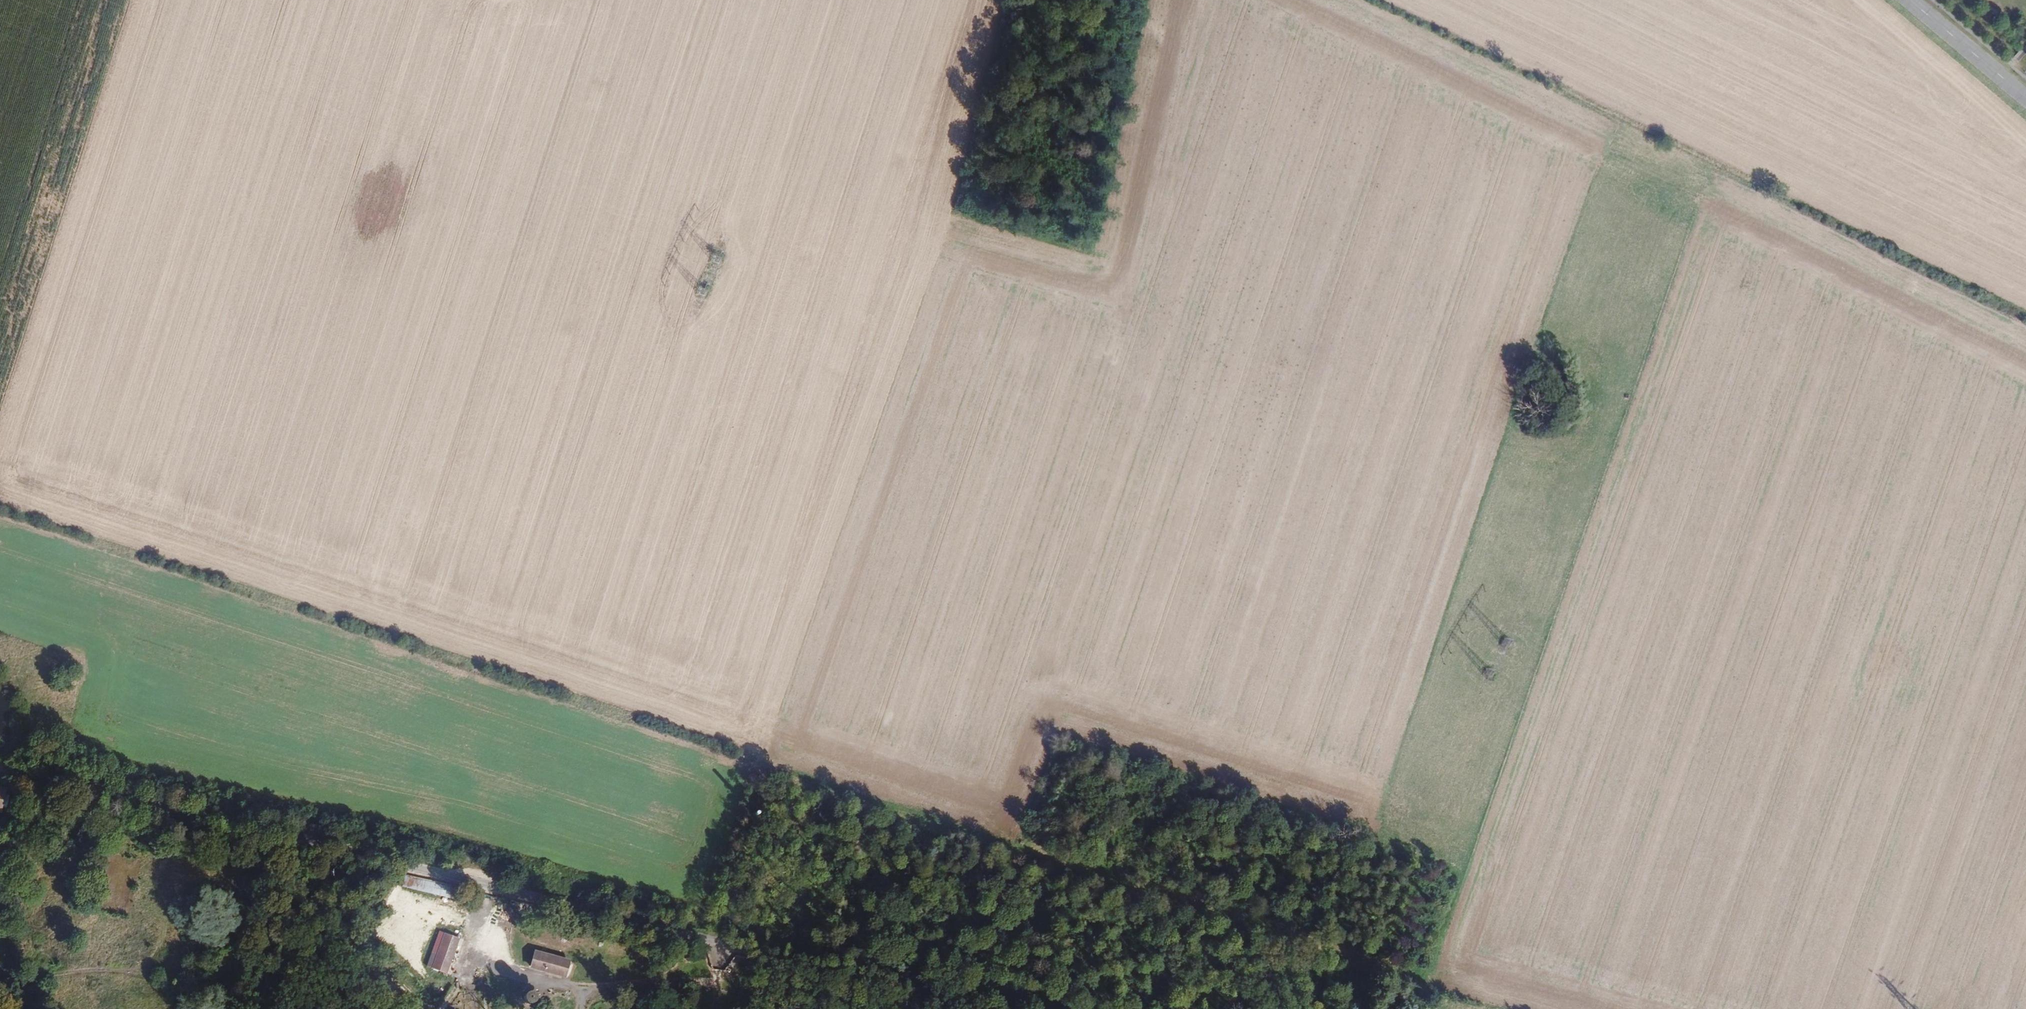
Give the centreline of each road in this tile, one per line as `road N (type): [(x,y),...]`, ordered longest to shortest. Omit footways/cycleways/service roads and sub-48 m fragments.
road 1 (unclassified): [(0,772),(970,1008)]
road 2 (track): [(491,893),(486,941),(454,1002),(417,995),(326,949),(238,953),(179,972),(72,967),(0,977)]
road 3 (unclassified): [(1911,0),(2025,96)]

